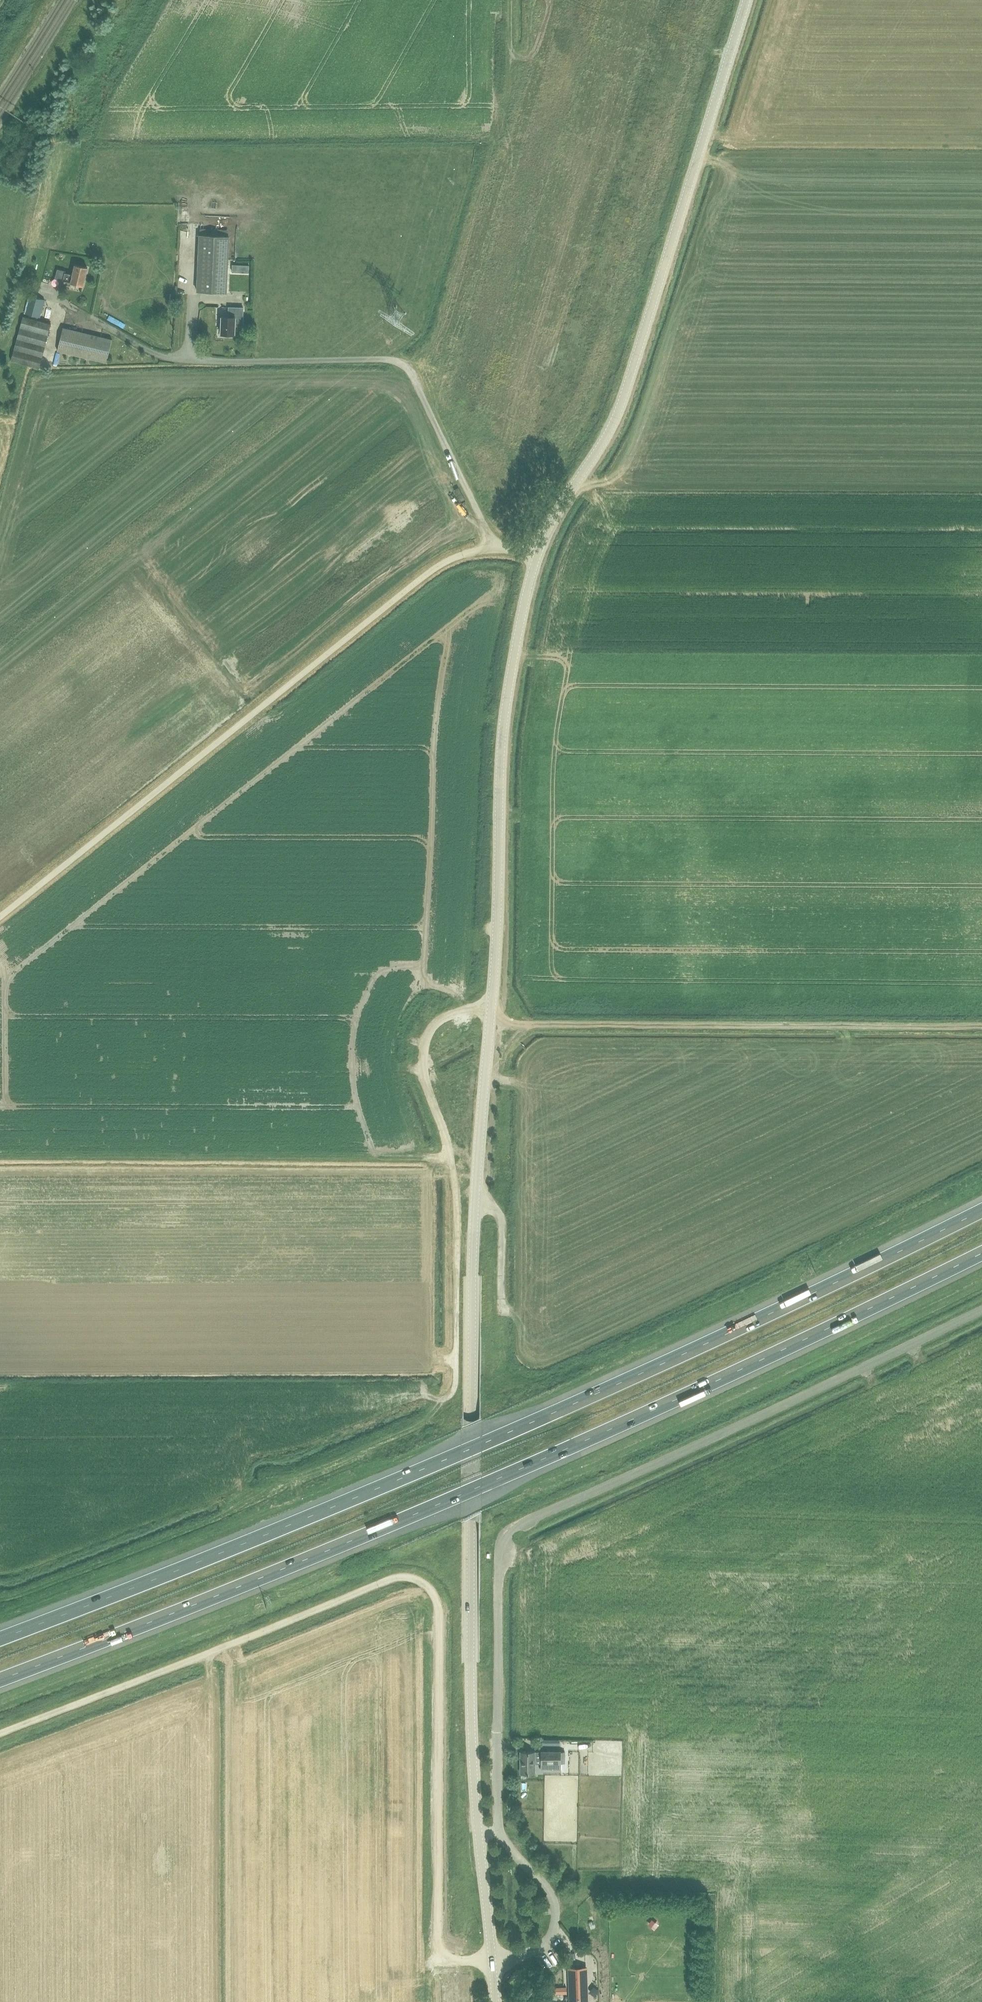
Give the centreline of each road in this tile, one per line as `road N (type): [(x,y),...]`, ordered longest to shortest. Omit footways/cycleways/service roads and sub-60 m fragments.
road 1 (tertiary): [(477,1836),(475,1201),(505,715),(523,605),(541,551)]
road 2 (motorway): [(981,1209),(573,1404),(0,1639)]
road 3 (motorway): [(0,1680),(513,1472),(981,1252)]
road 4 (tertiary): [(500,1832),(499,1566),(511,1532),(981,1309)]
road 5 (unclassified): [(0,915),(442,563),(493,547),(541,551)]
road 6 (tertiary): [(541,551),(625,398),(747,0)]
road 7 (track): [(490,1023),(981,1028)]
road 8 (tertiary): [(492,1959),(542,1947),(558,1914),(551,1893),(500,1832)]
road 9 (track): [(475,1201),(501,1215),(503,1312),(515,1312)]
road 10 (tertiary): [(492,1959),(477,1836)]

